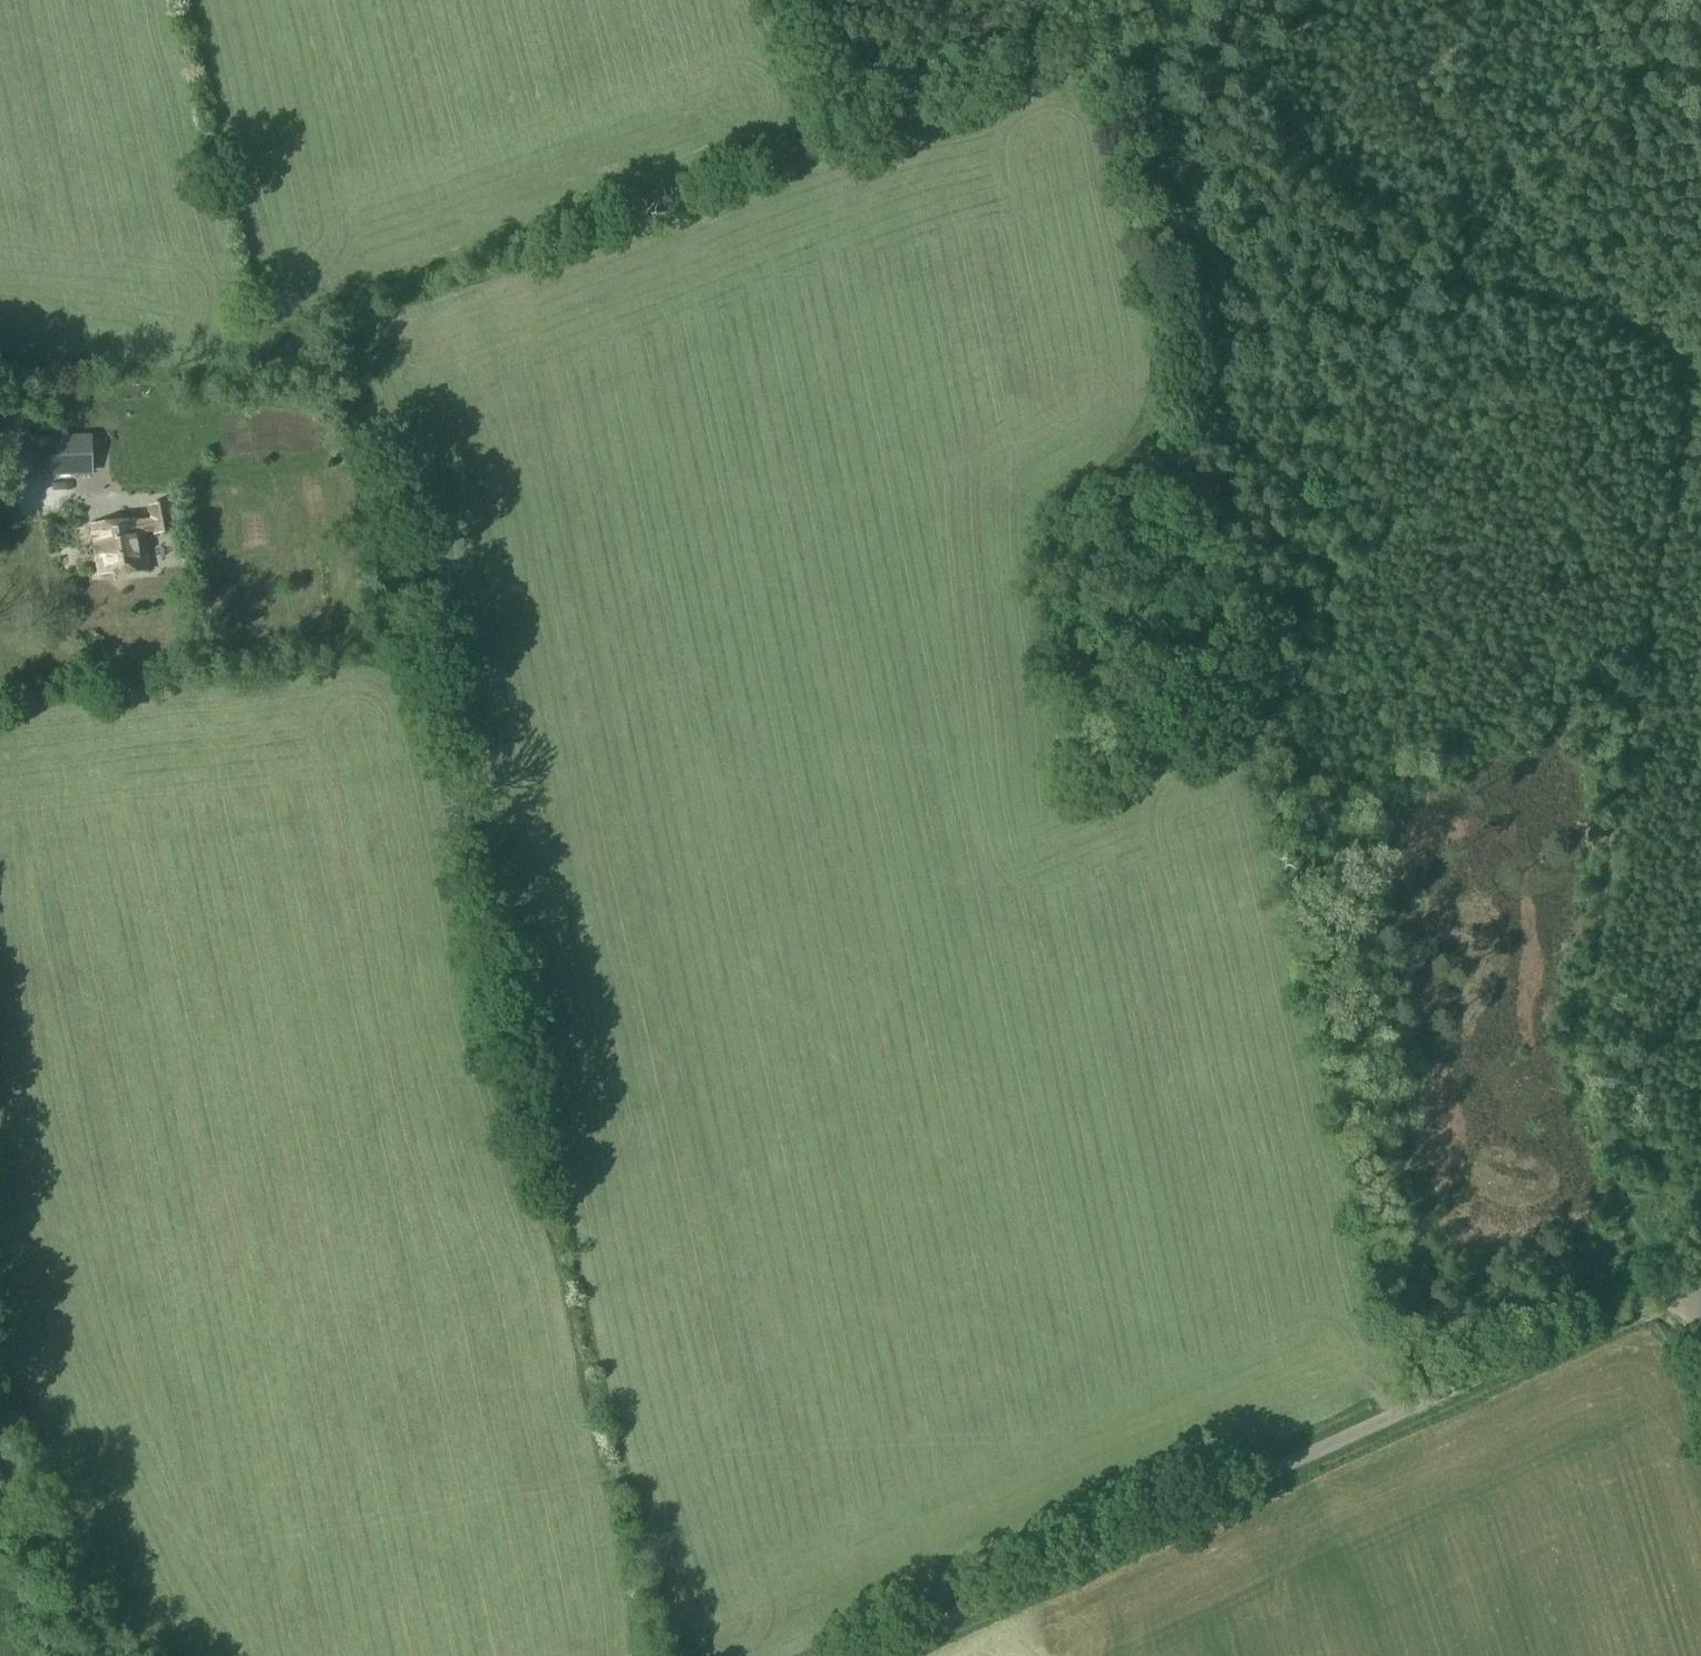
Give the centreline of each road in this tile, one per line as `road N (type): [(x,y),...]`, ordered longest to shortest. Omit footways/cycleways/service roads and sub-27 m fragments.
road 1 (unclassified): [(860,1655),(1689,1281)]
road 2 (track): [(105,1655),(63,1590),(0,1450)]

